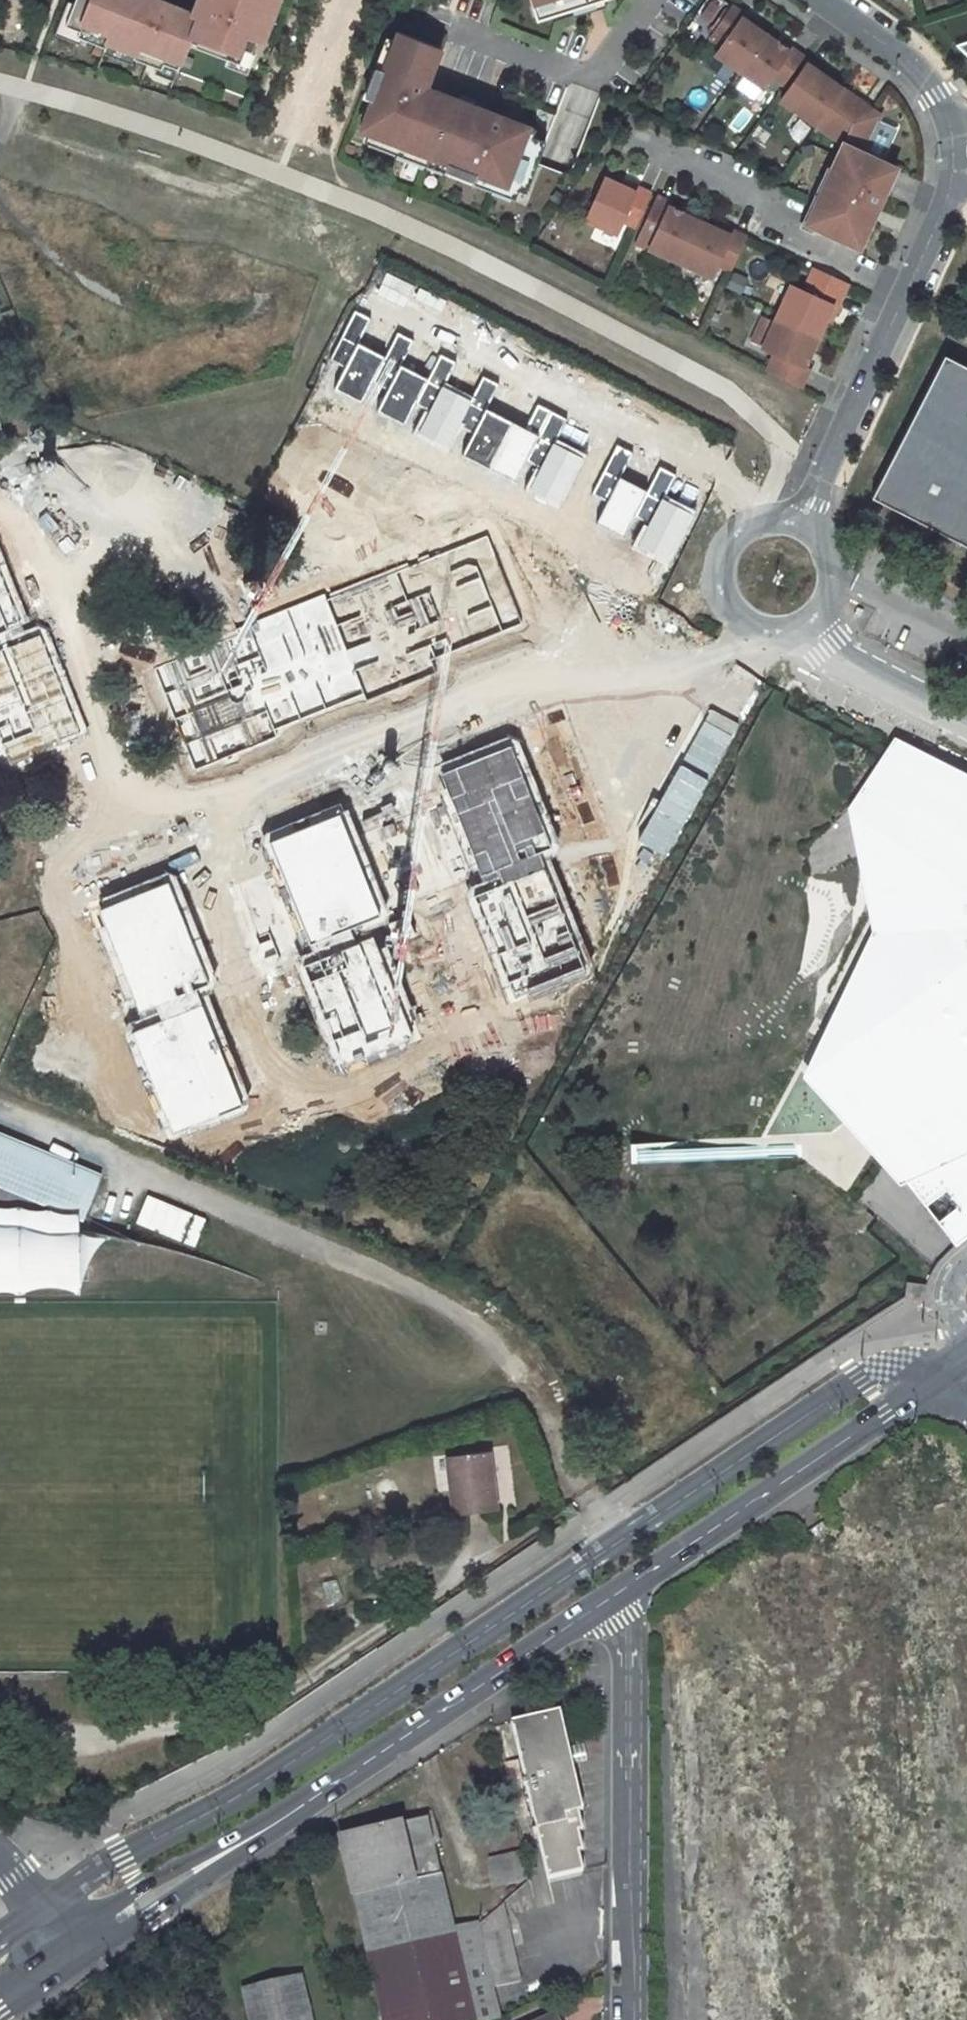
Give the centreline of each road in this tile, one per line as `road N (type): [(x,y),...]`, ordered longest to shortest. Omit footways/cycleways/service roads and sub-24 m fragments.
road 1 (secondary): [(75,1949),(267,1830),(626,1587)]
road 2 (residential): [(376,300),(722,479),(753,521)]
road 3 (residential): [(629,2019),(626,1587)]
road 4 (secondary): [(626,1587),(966,1352)]
road 5 (residential): [(638,143),(776,206),(782,235),(901,293)]
road 6 (residential): [(436,25),(594,83),(654,0)]
road 7 (residential): [(901,293),(797,519)]
road 8 (residential): [(814,0),(946,109),(956,153)]
road 9 (unclassified): [(753,521),(723,554),(720,574),(732,610),(767,630),(814,619)]
road 10 (unclassified): [(966,713),(843,651),(814,619)]
road 11 (residential): [(956,153),(953,181),(901,293)]
road 12 (unclassified): [(814,619),(832,593),(836,570),(818,531),(797,519)]

